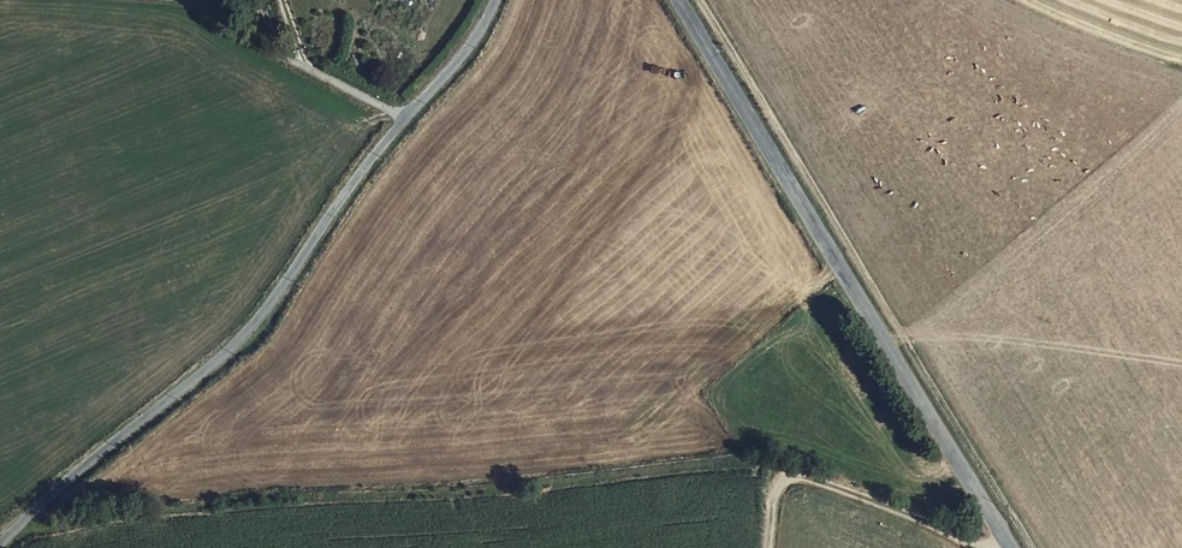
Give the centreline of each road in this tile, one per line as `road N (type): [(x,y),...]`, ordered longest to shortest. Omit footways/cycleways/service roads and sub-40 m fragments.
road 1 (tertiary): [(1009,547),(678,0)]
road 2 (unclassified): [(0,547),(257,327),(407,117)]
road 3 (track): [(991,547),(791,477),(774,495),(770,547)]
road 4 (track): [(294,64),(194,4),(153,0)]
road 5 (unclassified): [(407,117),(479,36),(496,0)]
road 6 (unclassified): [(407,117),(294,64)]

